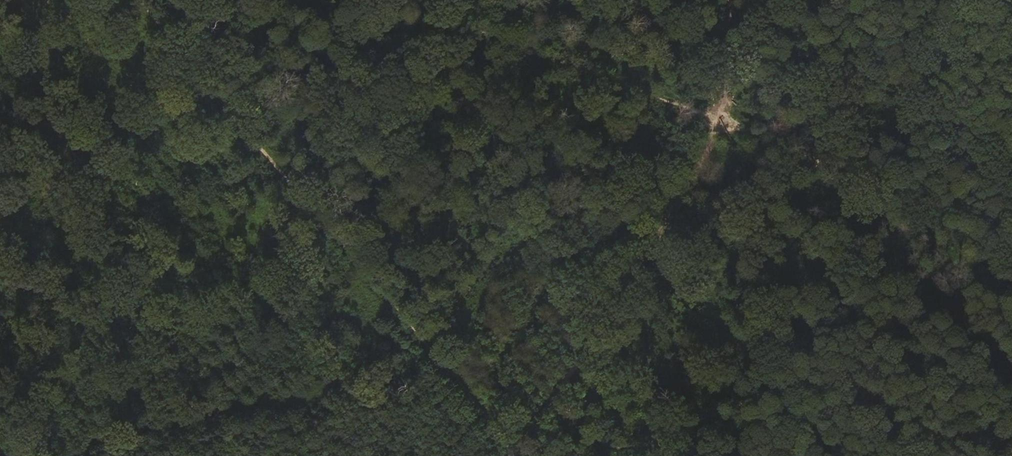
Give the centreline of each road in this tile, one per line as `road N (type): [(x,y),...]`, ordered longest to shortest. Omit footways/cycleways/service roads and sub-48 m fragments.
road 1 (track): [(404,0),(1011,233)]
road 2 (track): [(135,0),(513,454)]
road 3 (track): [(729,0),(728,121),(628,300),(513,454)]

